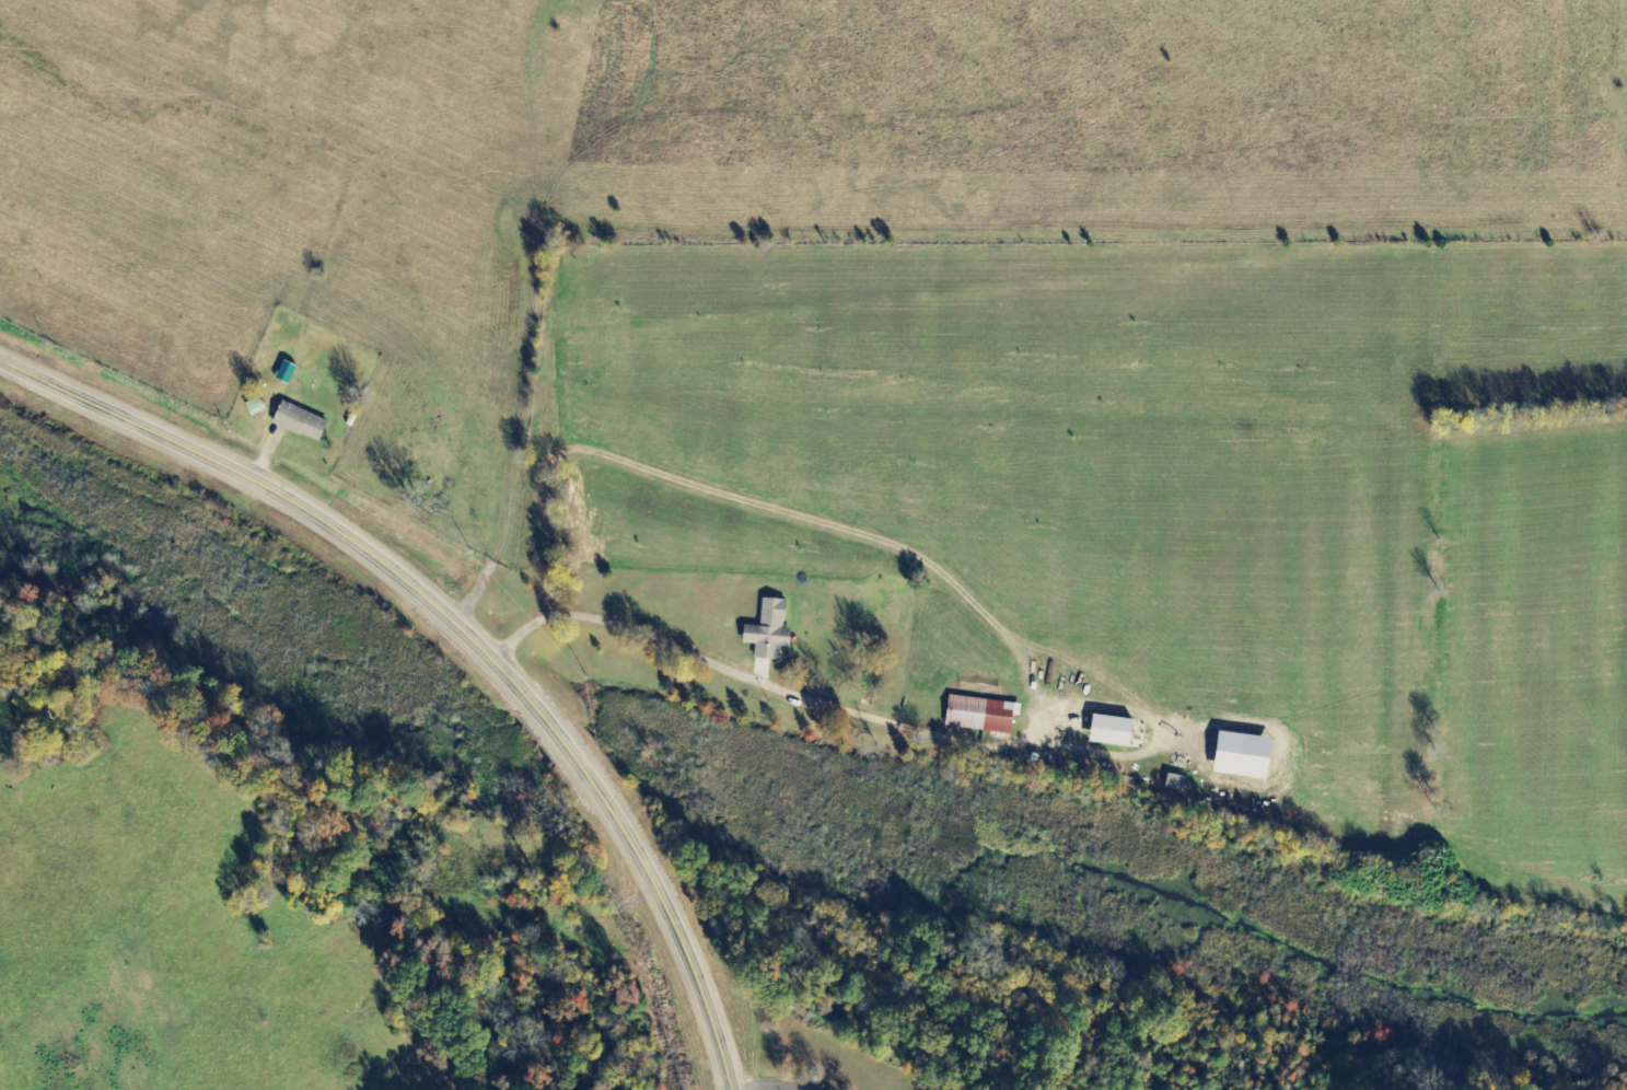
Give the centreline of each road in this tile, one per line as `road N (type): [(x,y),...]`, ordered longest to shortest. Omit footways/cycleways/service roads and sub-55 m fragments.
road 1 (tertiary): [(733,1089),(662,892),(574,756),(495,661),(412,588),(264,483),(0,362)]

